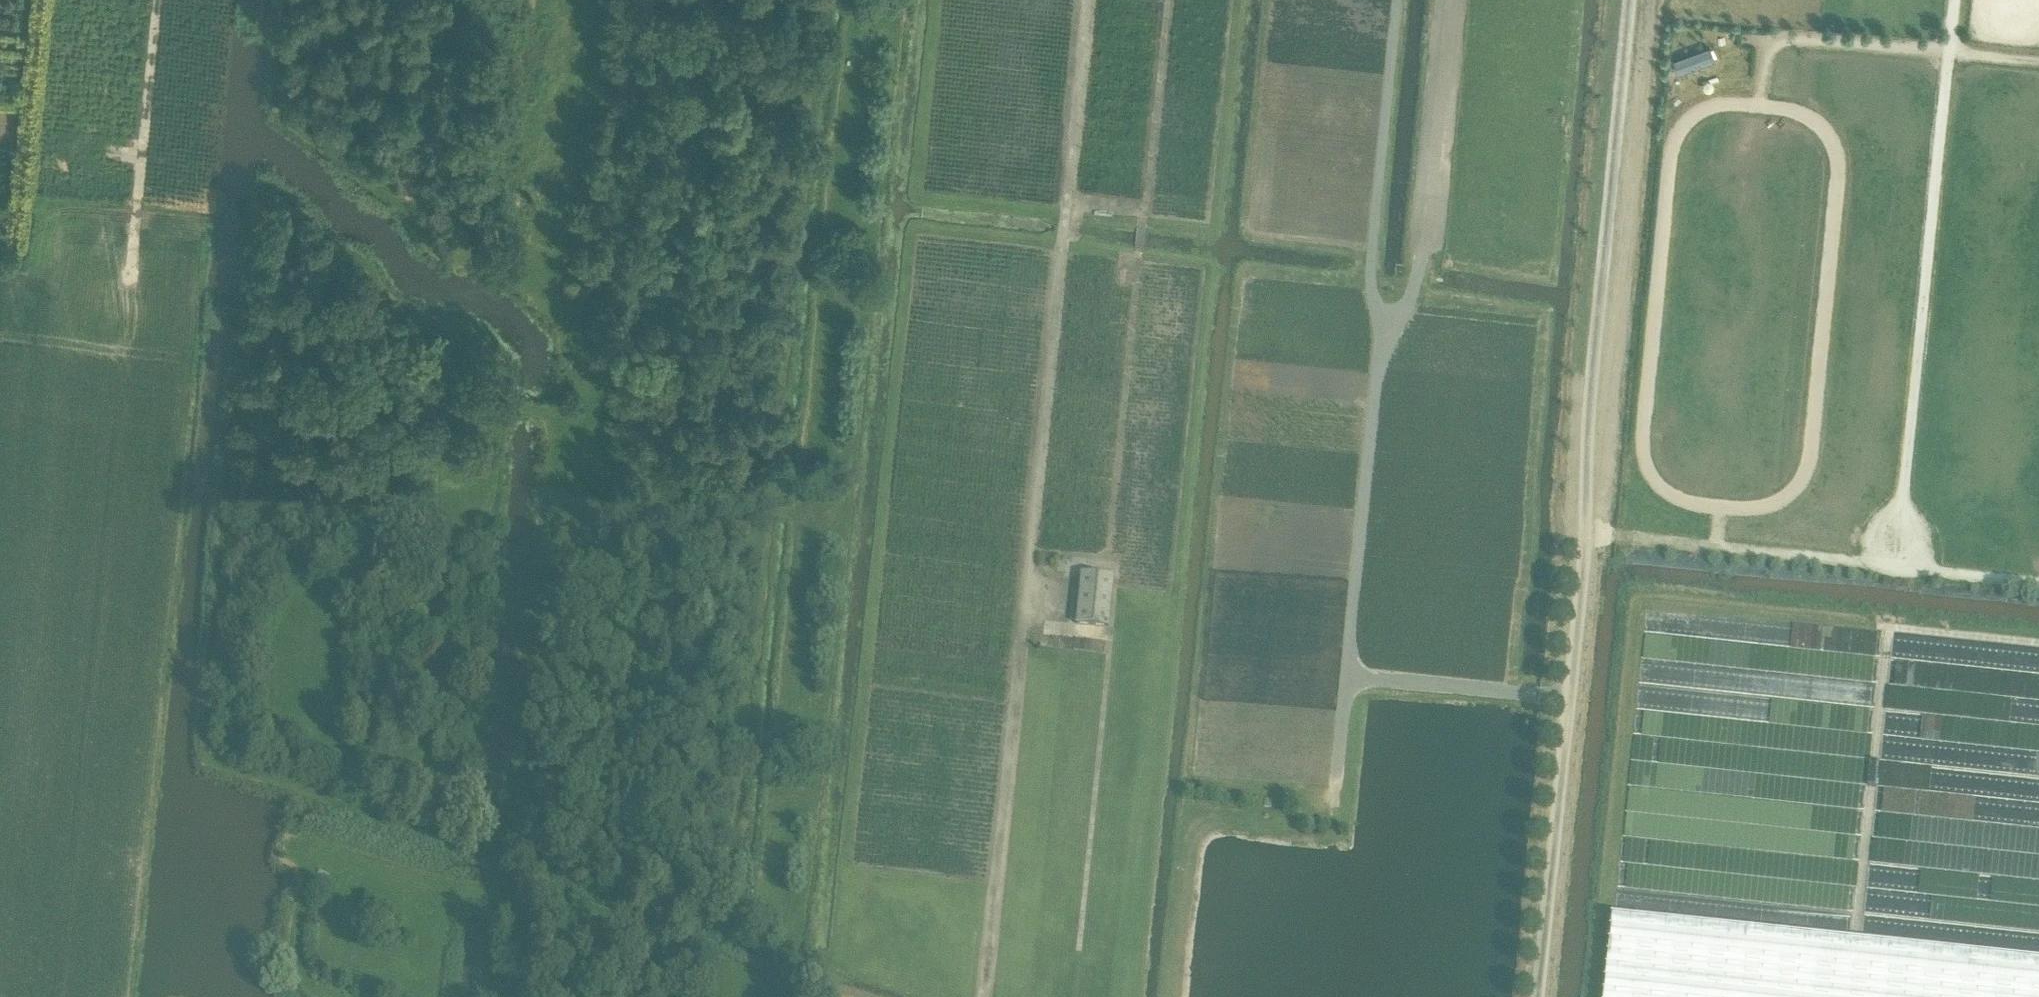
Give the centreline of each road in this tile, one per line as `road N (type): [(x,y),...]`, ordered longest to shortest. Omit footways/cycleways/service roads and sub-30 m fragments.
road 1 (track): [(982,996),(1085,0)]
road 2 (track): [(1570,702),(1345,680),(1331,794)]
road 3 (track): [(117,331),(152,0)]

